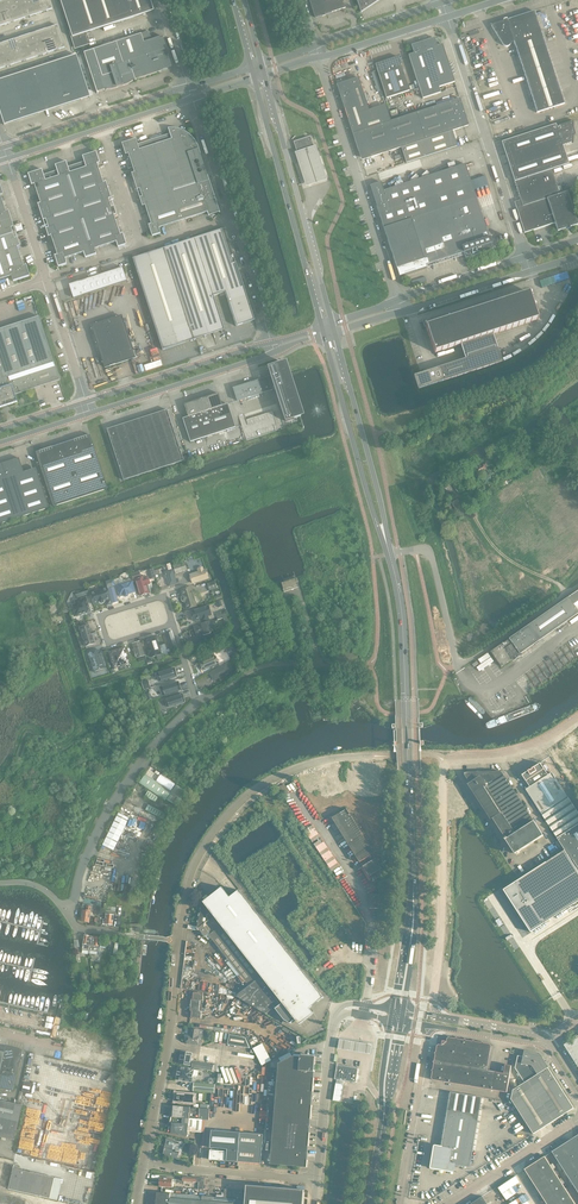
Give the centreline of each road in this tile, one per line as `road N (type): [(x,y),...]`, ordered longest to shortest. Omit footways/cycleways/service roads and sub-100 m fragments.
road 1 (unclassified): [(177,940),(199,854),(261,785),(327,760),(437,755),(447,762)]
road 2 (secondary): [(254,76),(322,328)]
road 3 (secondary): [(333,324),(265,73)]
road 4 (unclassified): [(438,1017),(447,762)]
road 5 (unclassified): [(396,301),(318,59)]
road 6 (unclassified): [(525,259),(447,19)]
road 7 (unclassified): [(67,913),(84,863),(142,762),(200,704)]
road 8 (secondary): [(407,700),(413,926)]
road 9 (unclassified): [(144,1159),(168,1045),(177,940)]
road 10 (secondary): [(324,335),(385,536)]
road 11 (secondary): [(385,536),(334,333)]
road 12 (unclassified): [(45,280),(230,217)]
road 13 (unclassified): [(188,87),(3,148)]
road 14 (unclassified): [(7,160),(192,99)]
road 15 (unclassified): [(271,343),(86,401)]
road 16 (unclassified): [(90,414),(274,353)]
road 17 (unclassified): [(144,1159),(316,1183)]
road 18 (unclassified): [(337,1015),(316,1183)]
road 19 (unclassified): [(399,1203),(426,1038)]
road 20 (residential): [(174,625),(110,644),(101,616),(166,596)]
road 21 (unclassified): [(446,1203),(577,1120)]
road 22 (secondary): [(407,700),(390,554)]
road 23 (unclassified): [(447,762),(528,746),(577,717)]
road 24 (unclassified): [(525,259),(396,301)]
road 25 (unclassified): [(400,314),(529,273)]
road 26 (unclassified): [(318,59),(447,19)]
road 27 (unclassified): [(442,4),(314,47)]
road 28 (unclassified): [(271,343),(230,217)]
road 29 (unclassified): [(86,401),(45,280)]
road 30 (unclassified): [(45,280),(7,160)]
road 31 (unclassified): [(230,217),(192,99)]

